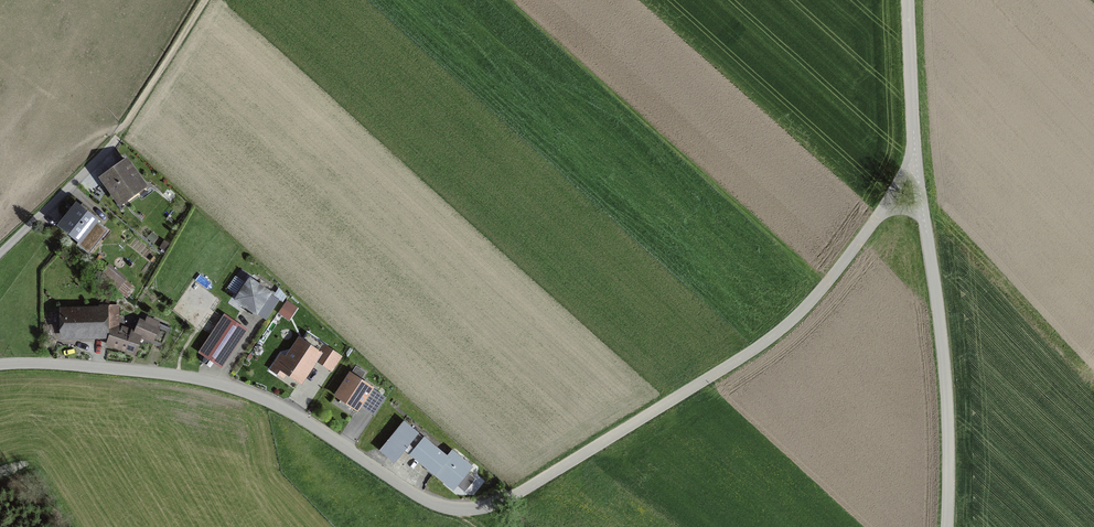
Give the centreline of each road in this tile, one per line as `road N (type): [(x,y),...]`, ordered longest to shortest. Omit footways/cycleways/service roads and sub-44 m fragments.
road 1 (residential): [(0,364),(217,382),(296,416),(436,504),(480,508),(525,490),(778,333),(883,210)]
road 2 (tertiary): [(947,526),(947,391),(923,213)]
road 3 (track): [(117,142),(204,0)]
road 4 (residential): [(0,250),(117,142)]
road 5 (tertiary): [(915,155),(908,0)]

